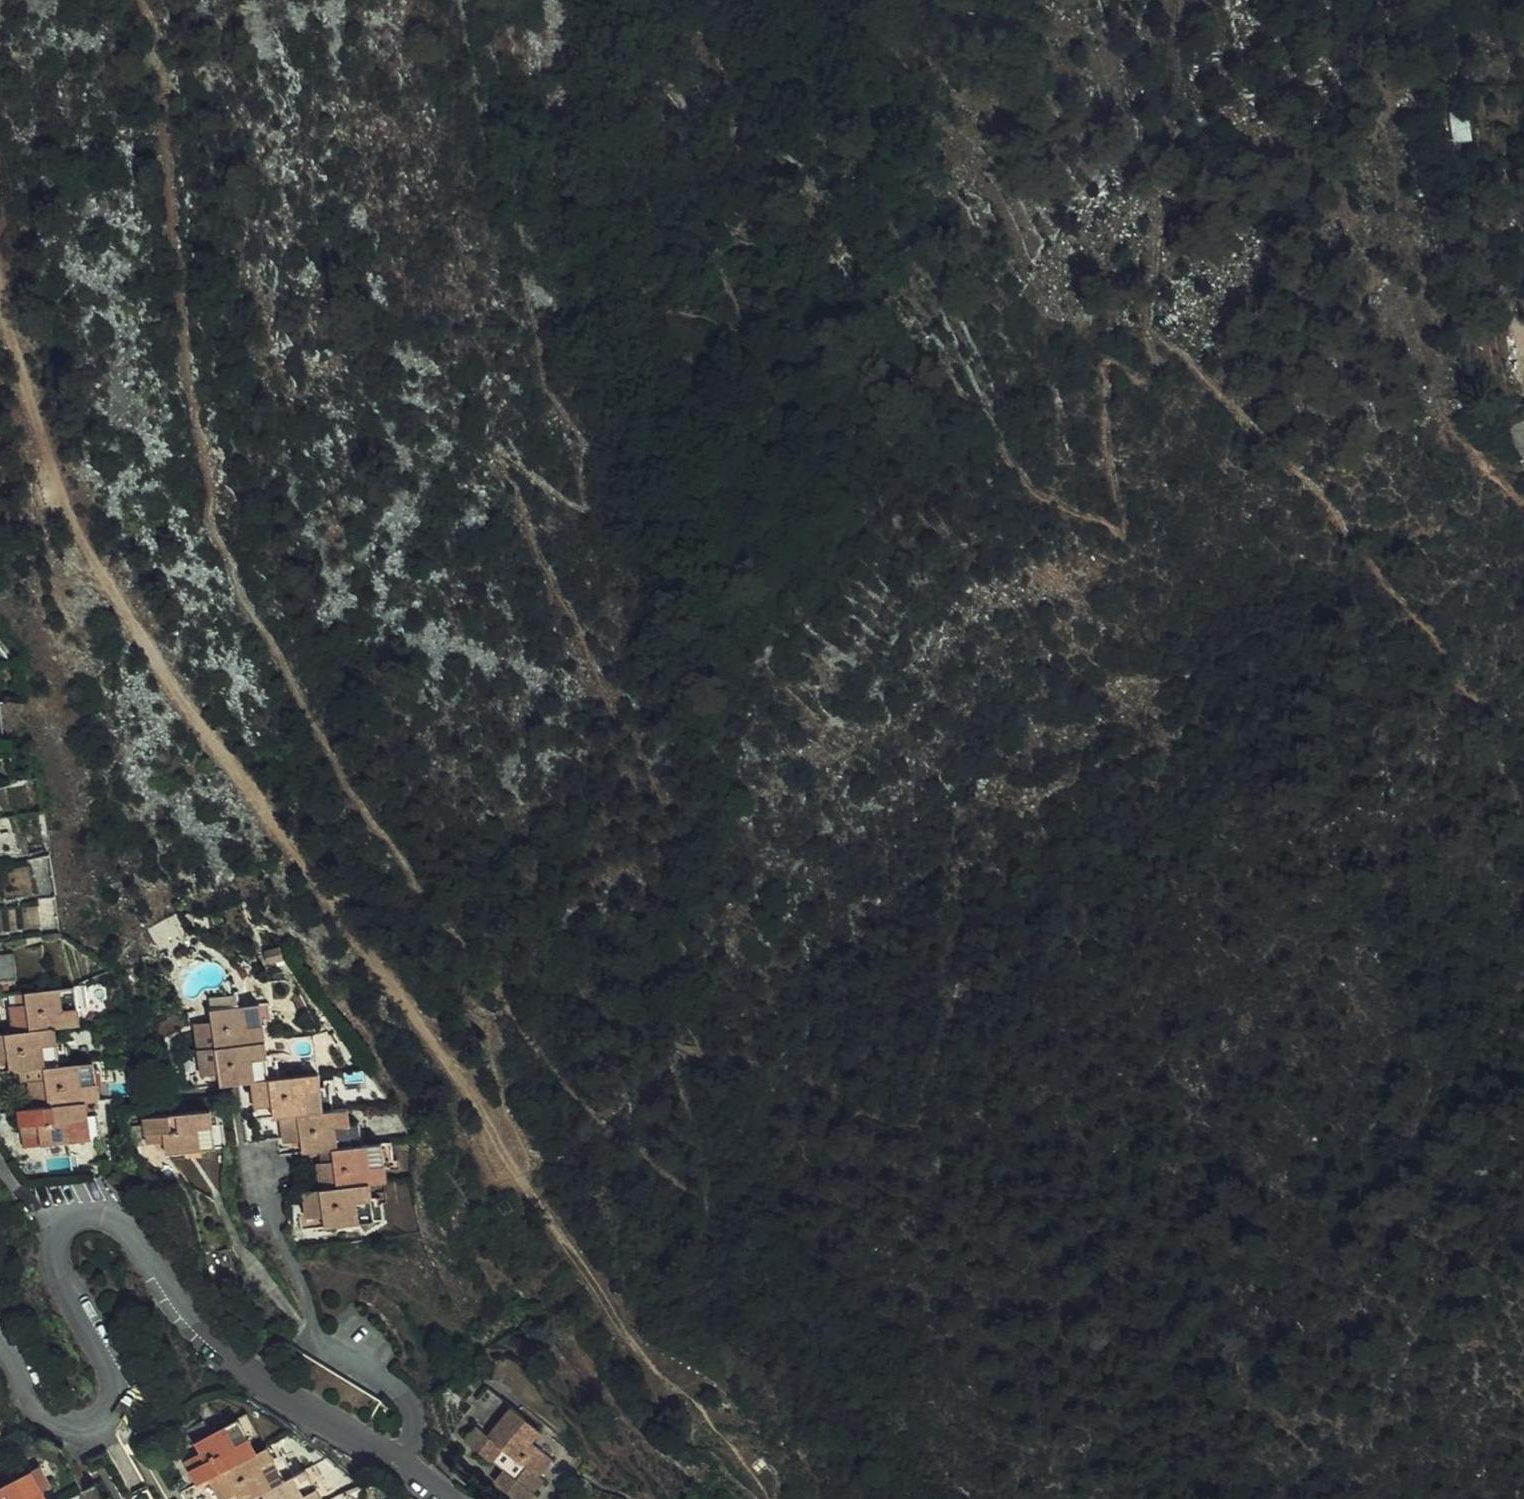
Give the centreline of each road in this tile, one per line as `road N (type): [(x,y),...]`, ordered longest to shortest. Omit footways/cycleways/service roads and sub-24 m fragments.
road 1 (track): [(665,1380),(619,1331),(356,937),(177,697),(65,518),(10,343),(0,283)]
road 2 (residential): [(0,1359),(38,1417),(64,1432),(91,1425),(107,1406),(104,1362),(47,1256),(53,1226),(84,1213),(120,1227),(202,1348),(273,1399),(382,1453),(441,1498)]

